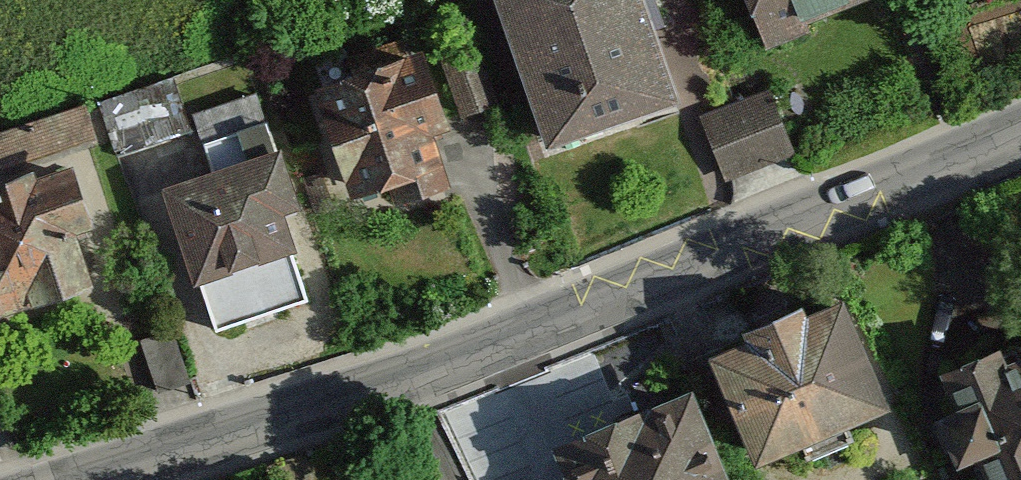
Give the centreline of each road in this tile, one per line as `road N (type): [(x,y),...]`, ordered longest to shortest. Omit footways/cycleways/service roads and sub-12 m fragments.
road 1 (tertiary): [(1020,136),(545,326),(249,434),(81,479)]

